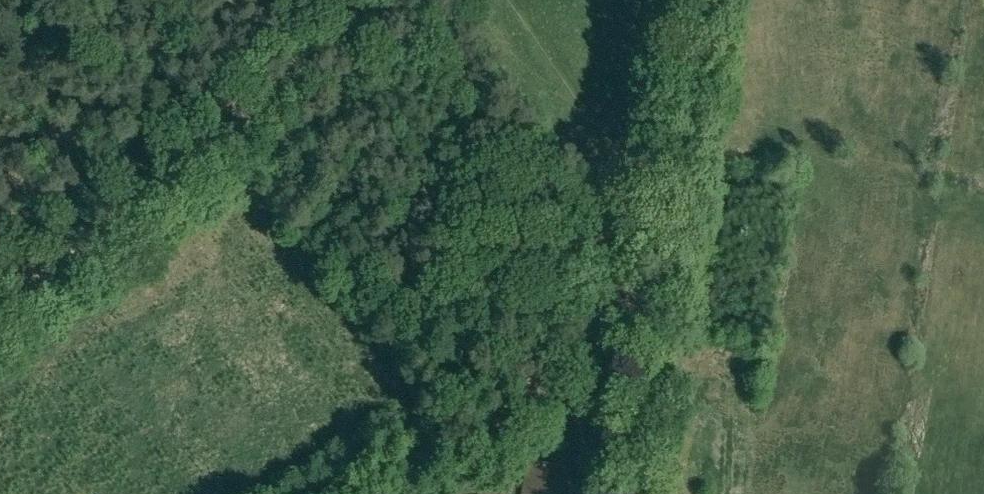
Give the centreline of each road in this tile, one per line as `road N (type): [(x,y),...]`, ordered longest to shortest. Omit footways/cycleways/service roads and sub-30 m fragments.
road 1 (track): [(0,308),(393,0)]
road 2 (unclassified): [(629,493),(705,0)]

